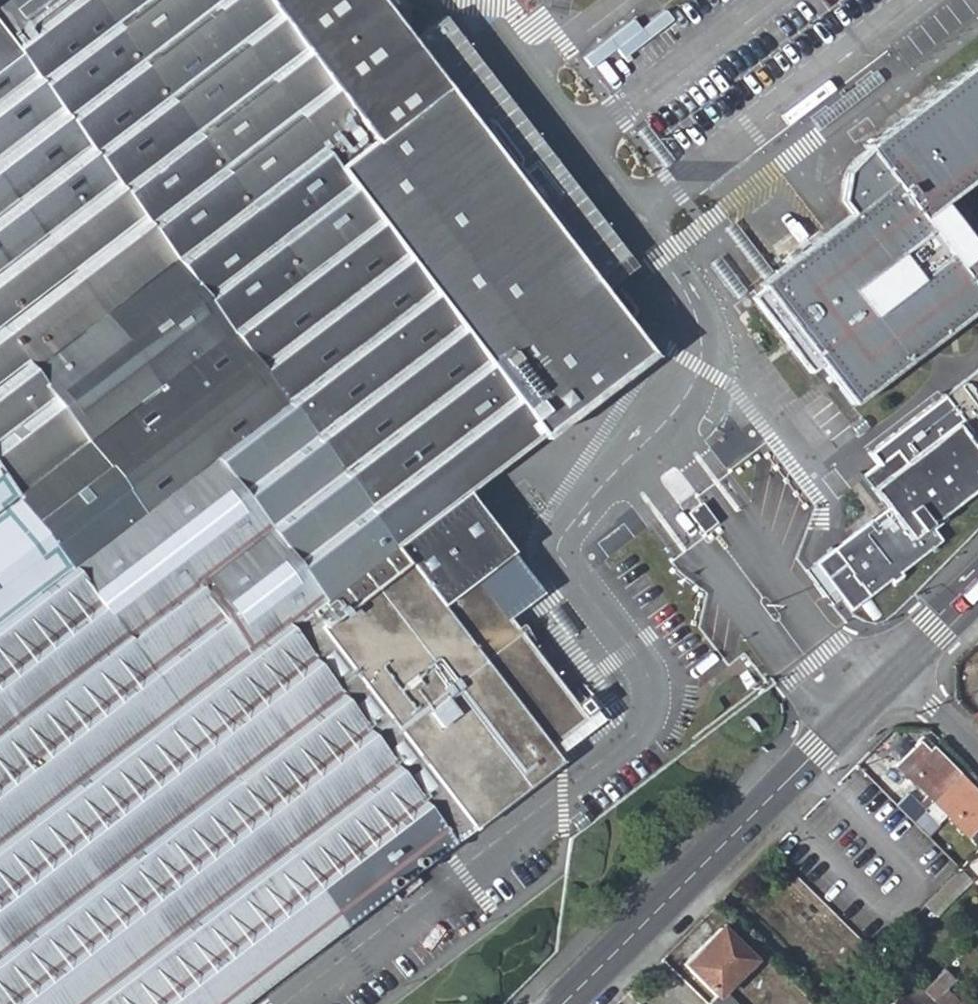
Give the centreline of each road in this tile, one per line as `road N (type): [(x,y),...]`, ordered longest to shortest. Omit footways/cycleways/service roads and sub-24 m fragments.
road 1 (unclassified): [(658,417),(685,385),(701,347),(667,254),(466,0)]
road 2 (tertiary): [(562,1003),(862,705)]
road 3 (unclassified): [(802,640),(806,615),(658,417)]
road 4 (unclassified): [(620,462),(766,639),(802,640)]

